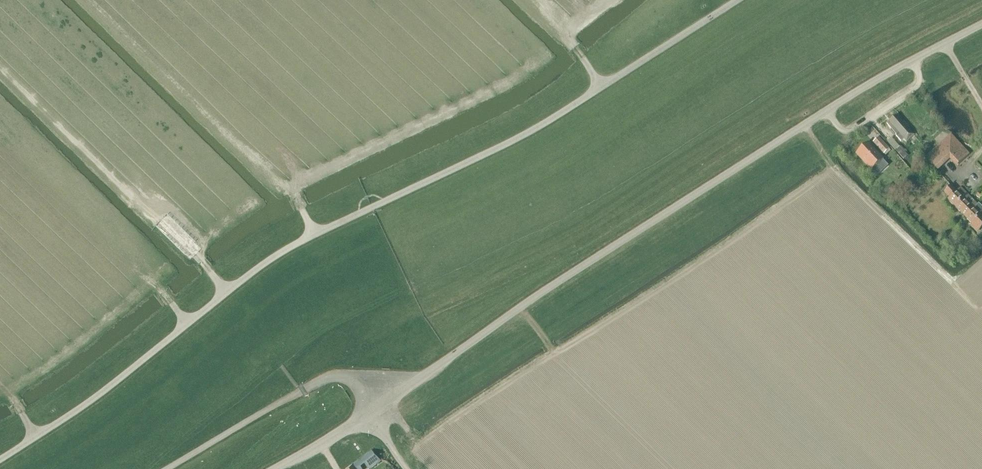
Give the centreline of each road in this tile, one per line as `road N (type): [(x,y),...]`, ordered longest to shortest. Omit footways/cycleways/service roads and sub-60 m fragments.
road 1 (unclassified): [(370,412),(827,110),(981,24)]

